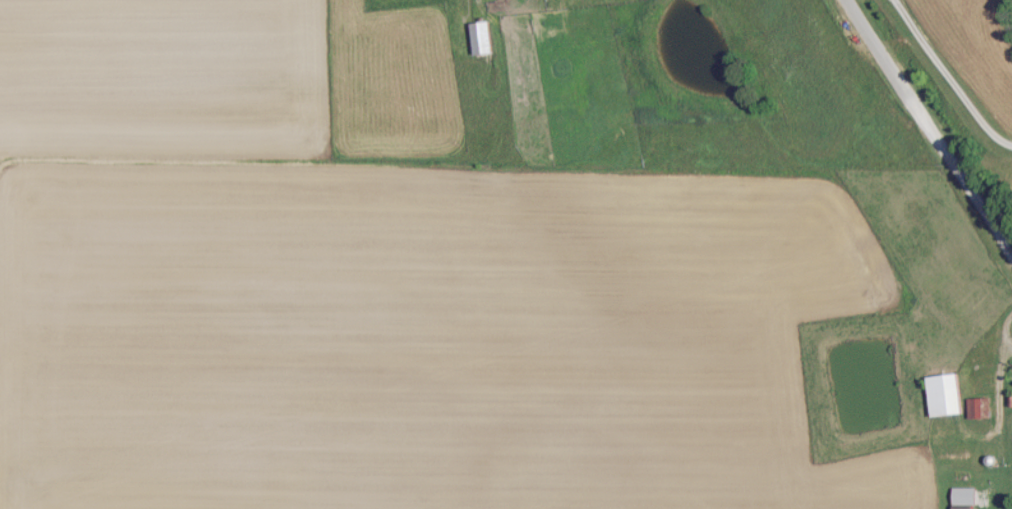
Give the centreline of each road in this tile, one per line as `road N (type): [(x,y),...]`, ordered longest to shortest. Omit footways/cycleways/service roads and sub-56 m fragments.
road 1 (residential): [(1011,257),(846,0)]

